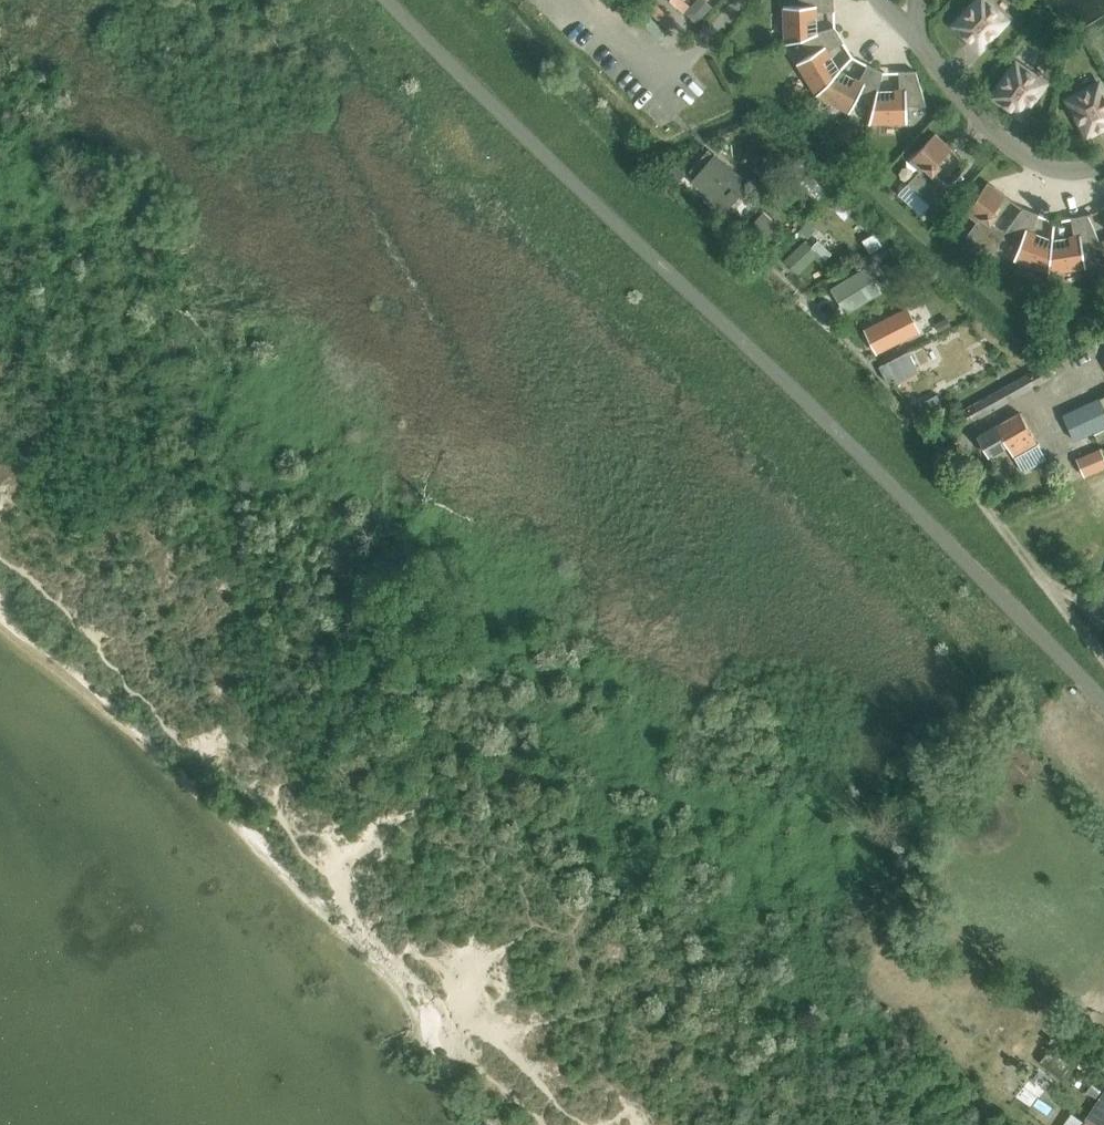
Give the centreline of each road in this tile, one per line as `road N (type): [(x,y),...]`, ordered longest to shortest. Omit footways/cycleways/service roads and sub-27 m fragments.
road 1 (unclassified): [(1103,700),(389,0)]
road 2 (residential): [(906,0),(929,53),(975,121),(1028,163),(1083,167),(1103,156)]

